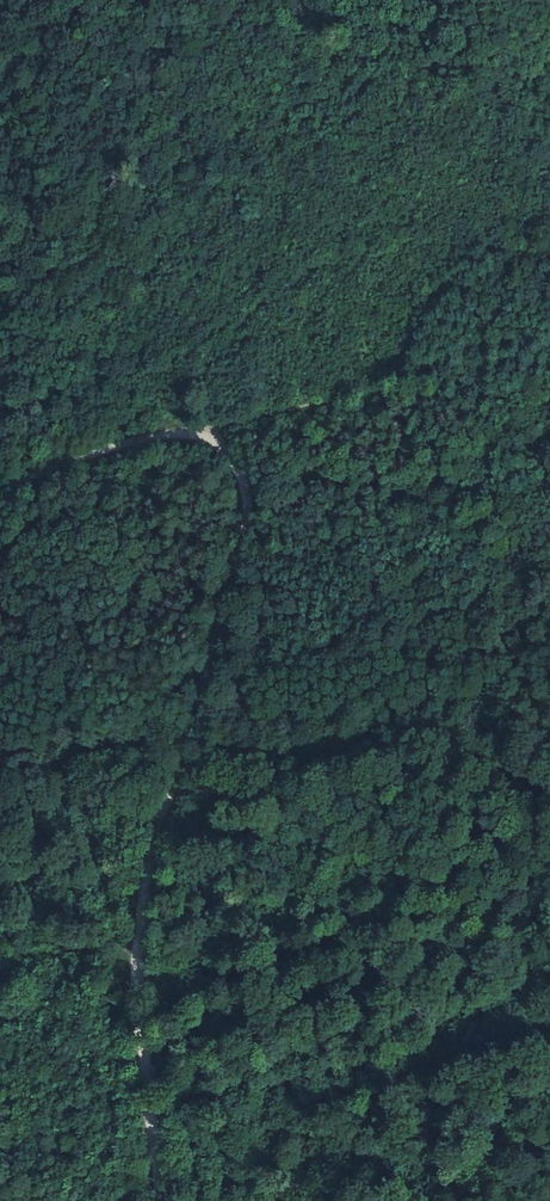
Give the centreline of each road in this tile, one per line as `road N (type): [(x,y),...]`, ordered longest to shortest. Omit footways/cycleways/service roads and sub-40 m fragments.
road 1 (track): [(0,491),(140,439),(184,434),(213,441),(244,487),(248,516),(154,847),(135,977)]
road 2 (track): [(213,441),(235,422),(366,395),(466,385),(549,394)]
road 3 (track): [(135,977),(161,1200)]

